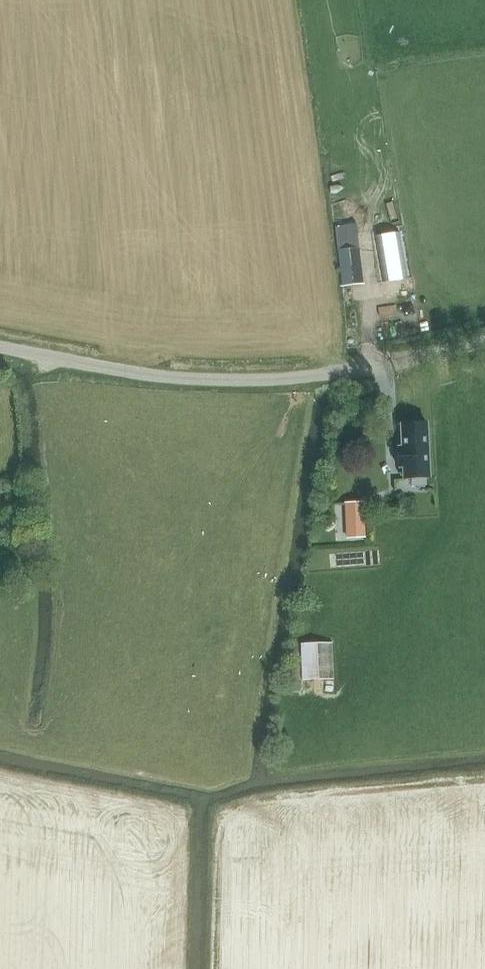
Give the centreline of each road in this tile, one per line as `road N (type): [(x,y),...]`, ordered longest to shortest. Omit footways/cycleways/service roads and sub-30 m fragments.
road 1 (unclassified): [(0,347),(170,377),(245,379),(484,341)]

